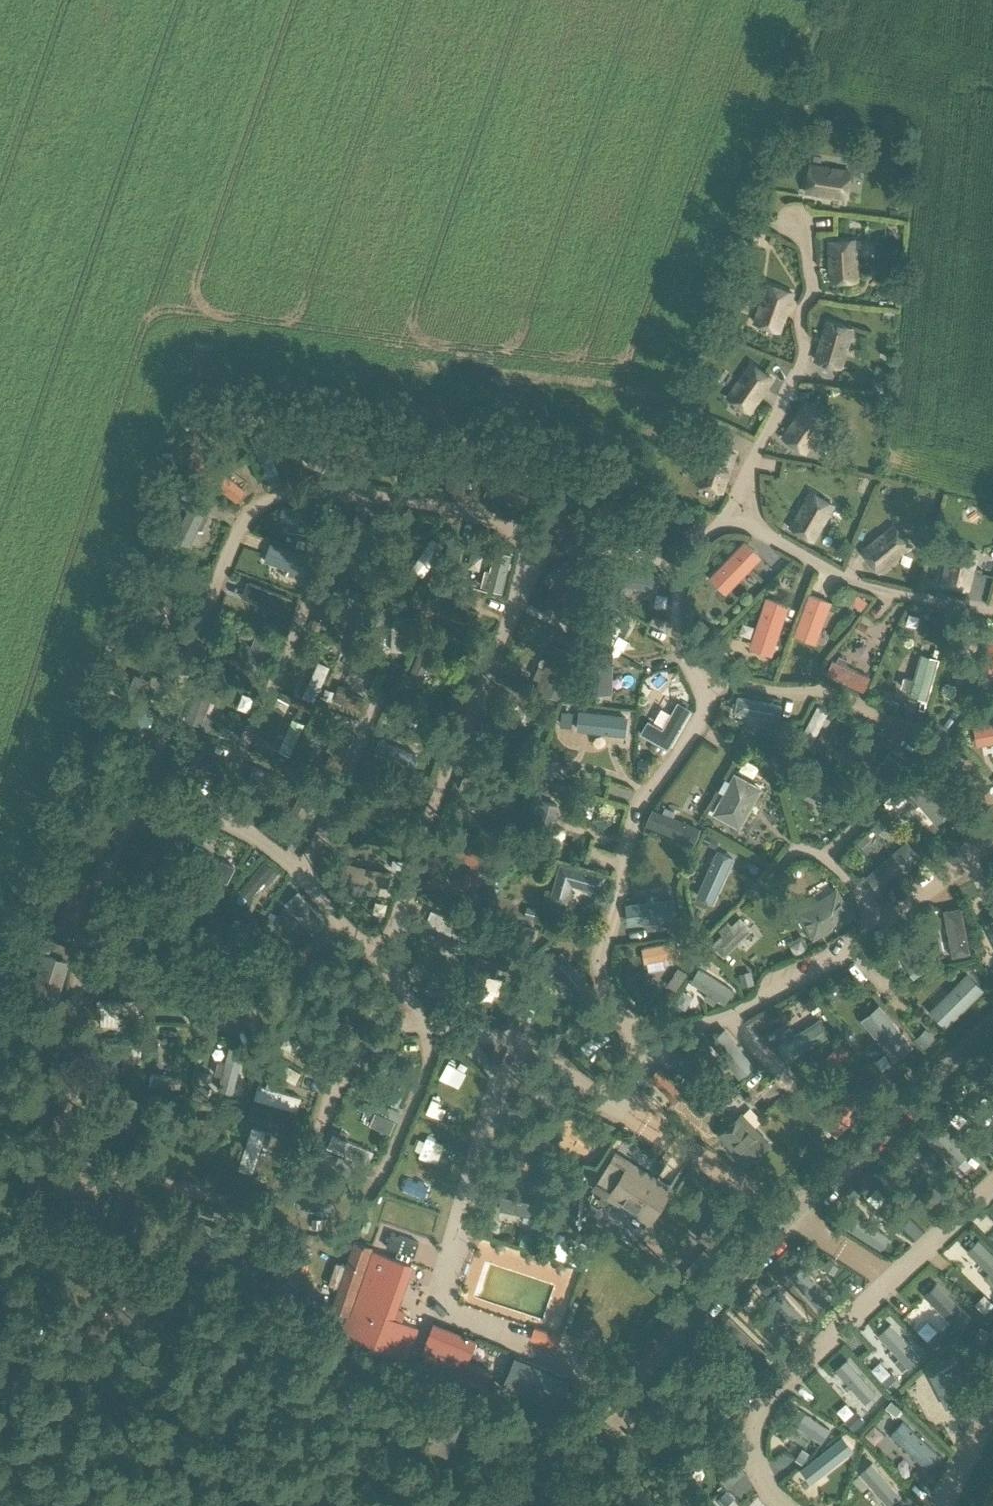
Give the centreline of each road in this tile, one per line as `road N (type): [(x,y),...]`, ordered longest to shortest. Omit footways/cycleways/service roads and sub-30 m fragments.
road 1 (unclassified): [(992,1018),(509,1505)]

